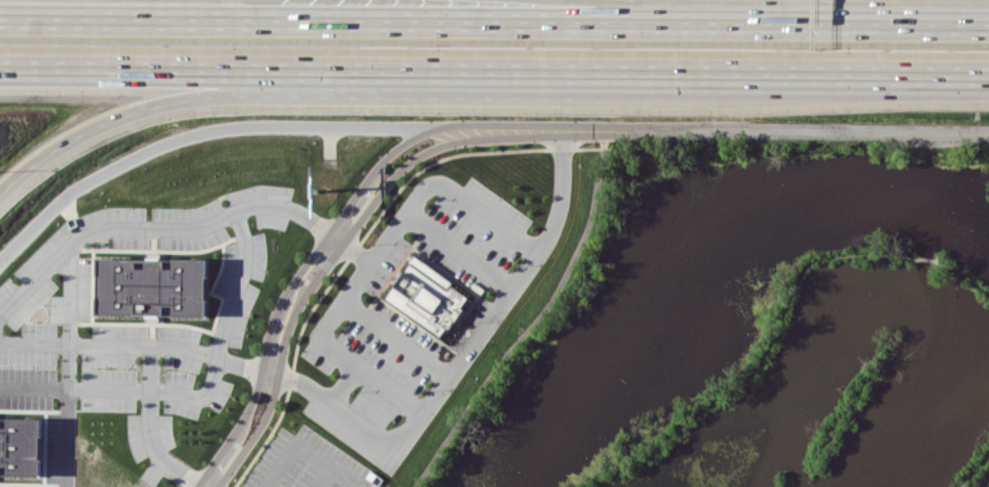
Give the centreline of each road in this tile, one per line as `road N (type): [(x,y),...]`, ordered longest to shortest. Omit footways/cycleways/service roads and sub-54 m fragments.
road 1 (motorway): [(754,19),(0,17)]
road 2 (tertiary): [(563,129),(988,130)]
road 3 (motorway): [(3,189),(62,142),(150,103),(359,71)]
road 4 (motorway): [(0,68),(359,71)]
road 5 (tertiary): [(211,486),(269,396),(278,337),(295,301),(371,186)]
road 6 (motorway): [(732,73),(988,76)]
road 7 (motorway): [(988,20),(754,19)]
road 8 (motorway): [(359,71),(573,72)]
road 9 (motorway): [(573,72),(732,73)]

